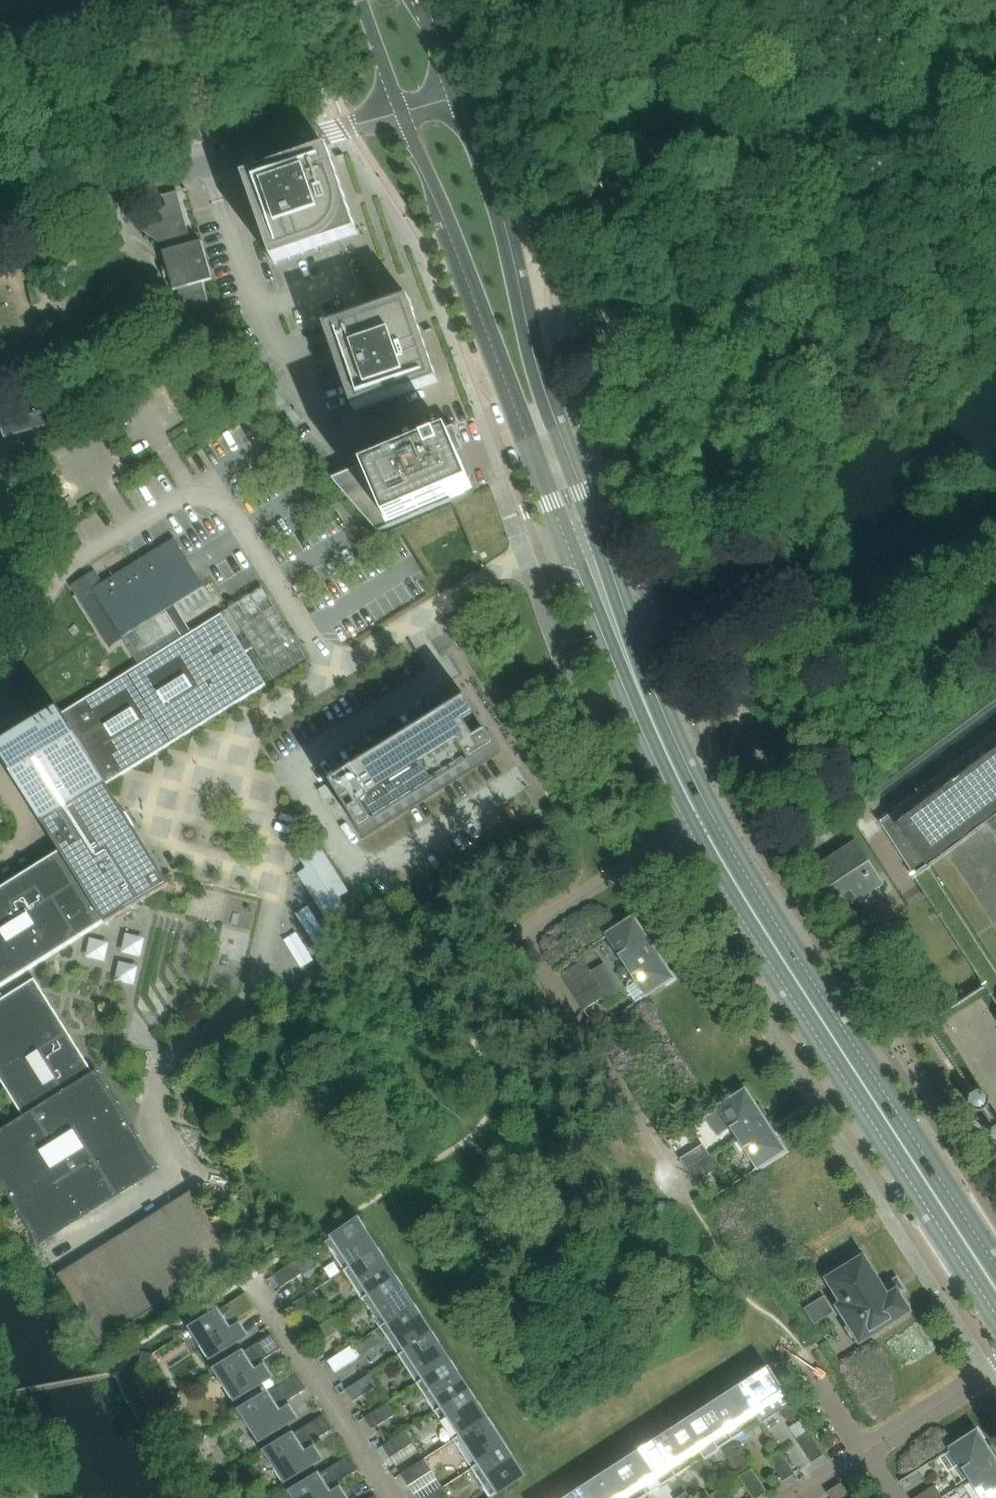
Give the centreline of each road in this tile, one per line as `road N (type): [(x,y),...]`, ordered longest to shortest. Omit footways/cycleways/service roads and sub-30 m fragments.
road 1 (secondary): [(995,1292),(704,830),(579,533)]
road 2 (secondary): [(402,114),(565,522),(579,533)]
road 3 (secondary): [(579,533),(584,514),(530,370),(499,226),(454,99)]
road 4 (residential): [(0,224),(402,114)]
road 5 (residential): [(253,1274),(395,1497)]
road 6 (residential): [(794,1497),(995,1370)]
road 7 (secondary): [(360,0),(402,114)]

